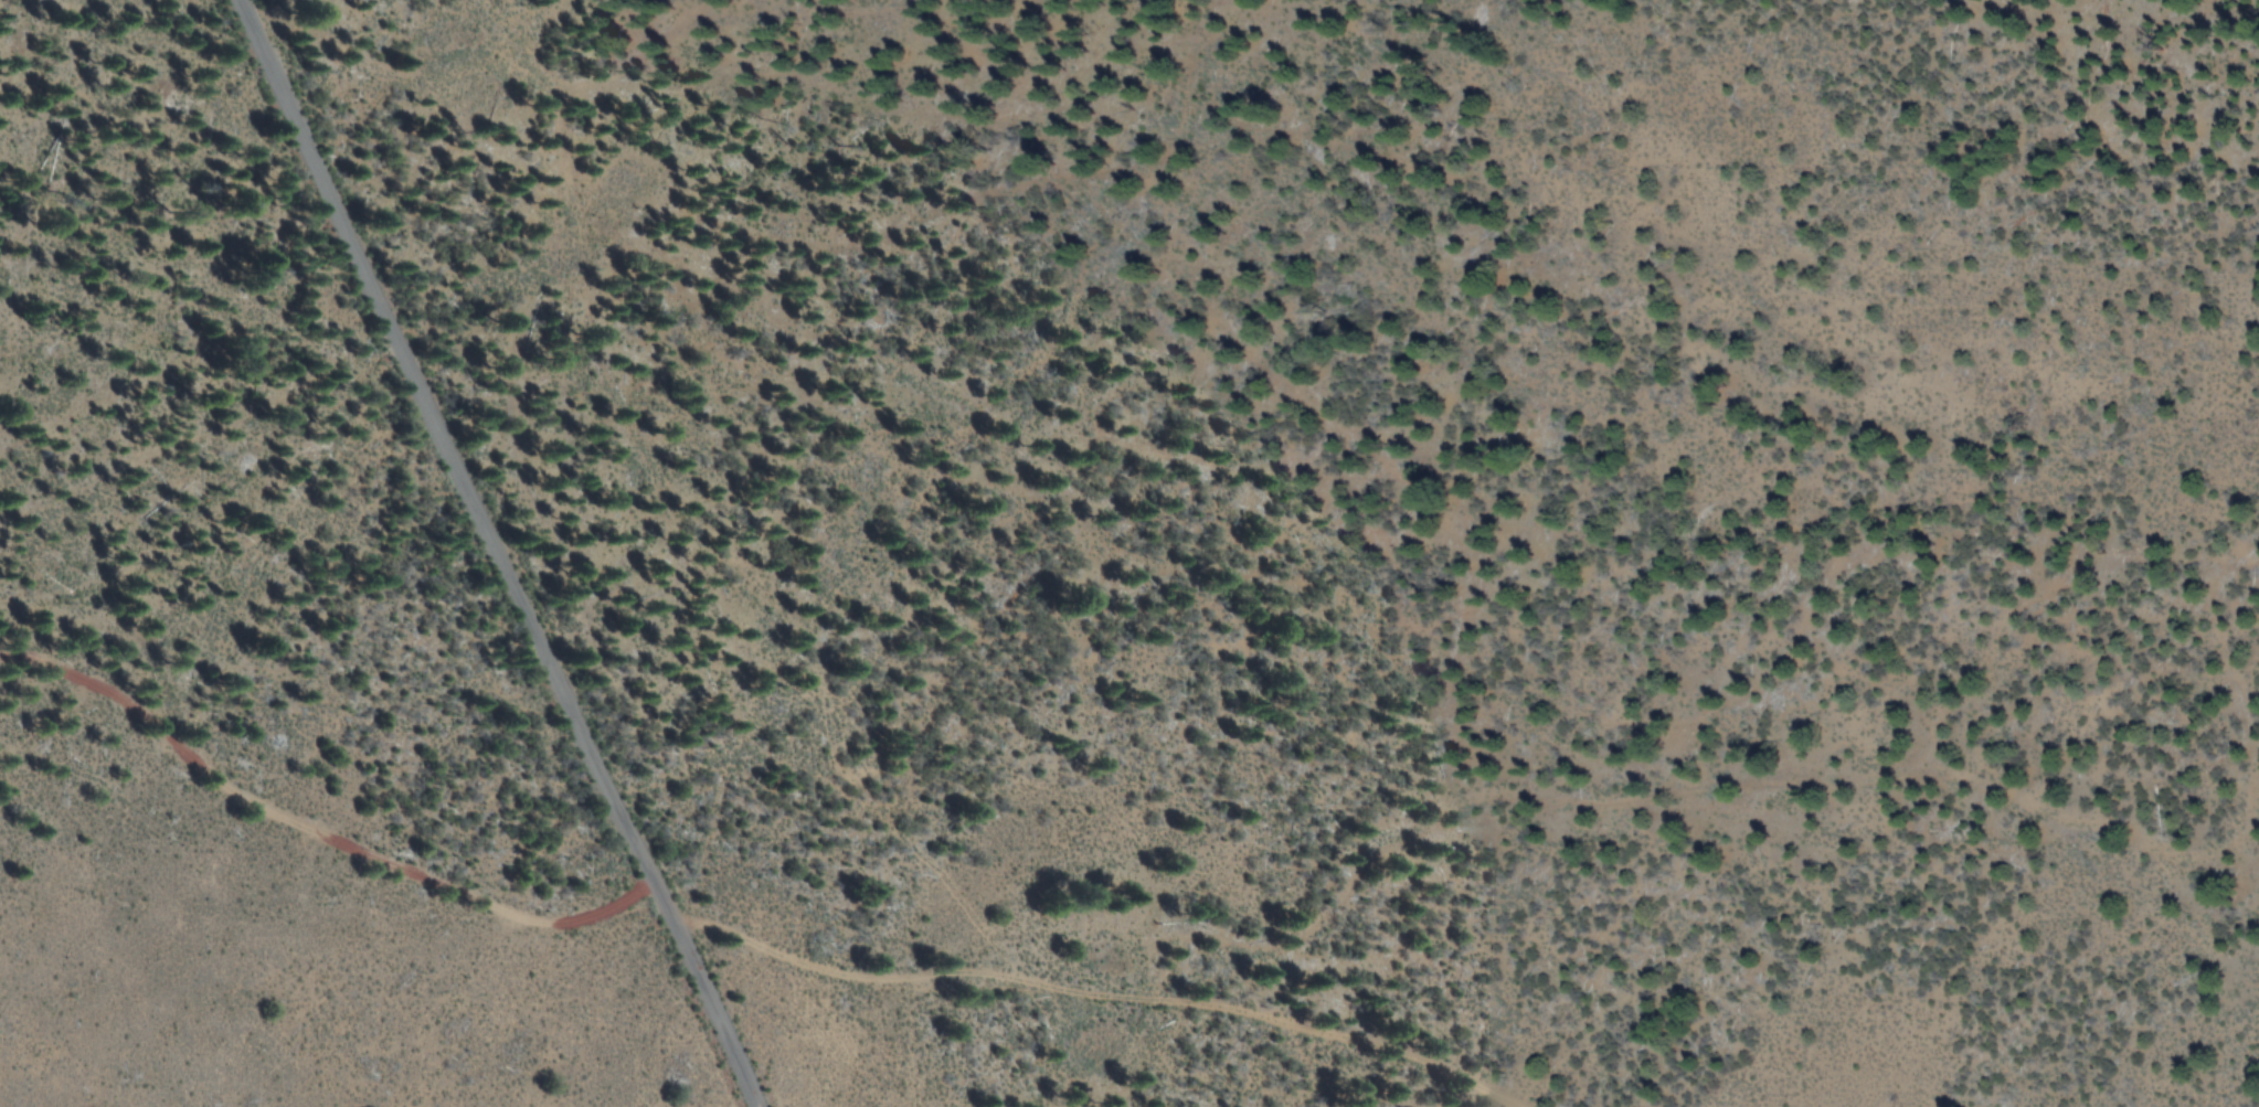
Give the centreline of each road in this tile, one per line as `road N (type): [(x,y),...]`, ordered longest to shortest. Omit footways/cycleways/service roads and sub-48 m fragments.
road 1 (residential): [(760,1106),(241,0)]
road 2 (track): [(666,917),(733,932),(766,952),(862,980),(1207,1004),(1451,1067),(1528,1106)]

